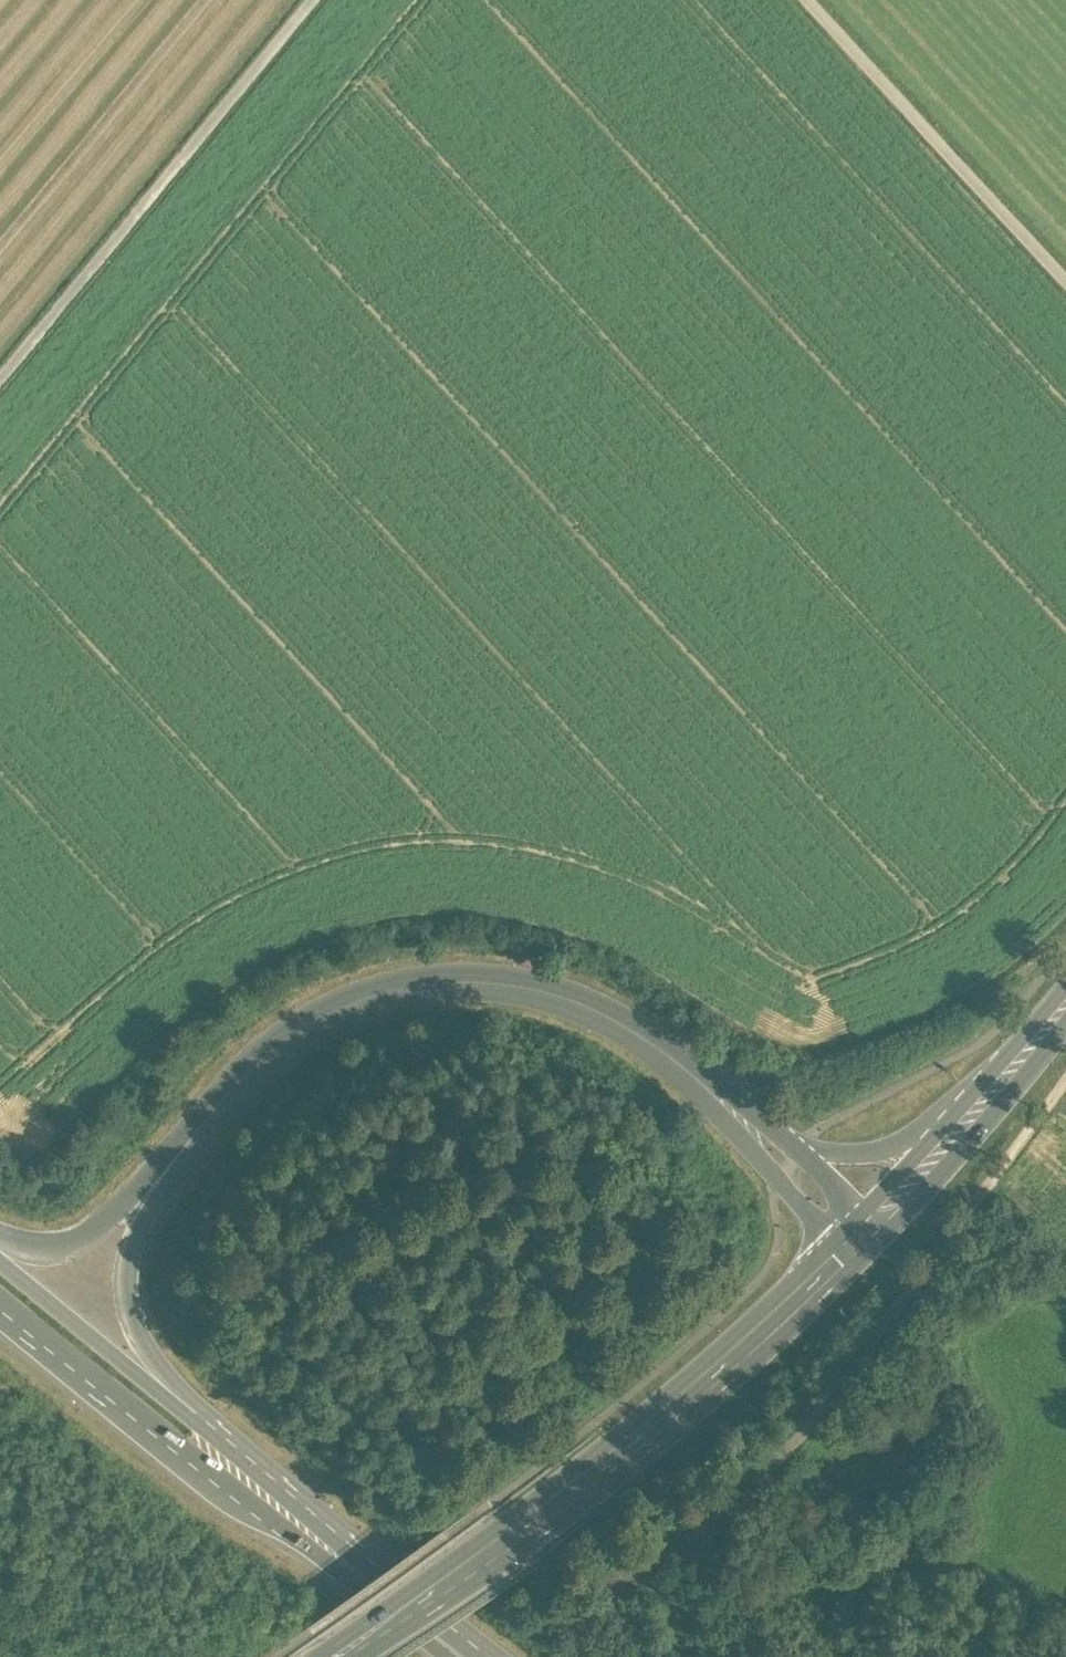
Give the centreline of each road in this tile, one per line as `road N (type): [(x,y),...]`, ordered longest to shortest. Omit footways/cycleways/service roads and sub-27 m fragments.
road 1 (track): [(1065,1072),(807,1428),(731,1499),(589,1595)]
road 2 (trunk): [(170,1170),(255,1072),(314,1025),(402,994),(451,987),(575,1002),(624,1025),(719,1099)]
road 3 (secondary): [(394,1622),(636,1442),(845,1254)]
road 4 (track): [(313,0),(0,382)]
road 5 (track): [(1065,276),(810,0)]
road 6 (trunk): [(199,1452),(469,1656)]
road 7 (trunk): [(199,1452),(129,1328),(134,1245),(170,1170)]
road 8 (trunk): [(0,1287),(199,1452)]
road 9 (trunk): [(719,1099),(723,1123),(845,1254)]
road 10 (trunk): [(170,1170),(71,1248),(40,1256),(0,1251)]
road 11 (secondary): [(1065,1005),(949,1141)]
road 12 (secondary): [(949,1141),(863,1152),(784,1143)]
road 13 (track): [(643,1562),(746,1656)]
road 14 (trunk): [(873,1225),(784,1143)]

